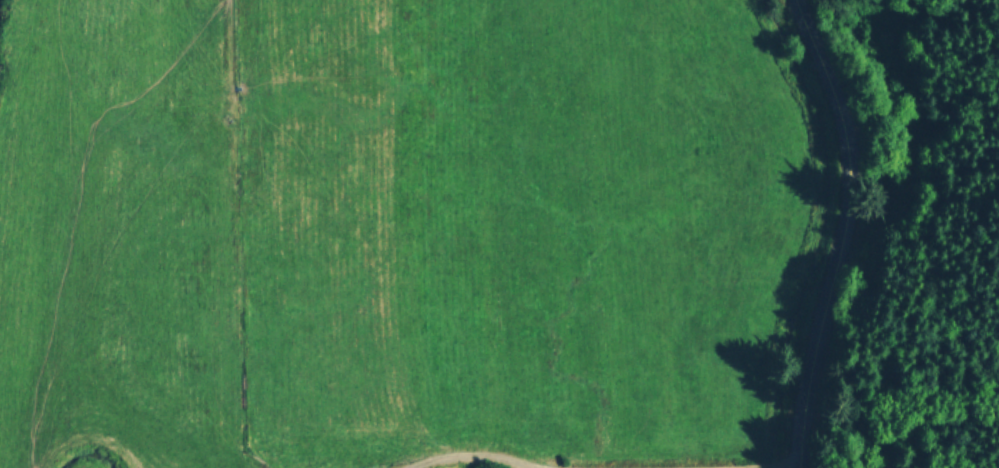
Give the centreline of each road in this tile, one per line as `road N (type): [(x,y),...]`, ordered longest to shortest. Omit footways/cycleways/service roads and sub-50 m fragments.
road 1 (tertiary): [(796,467),(846,295),(847,160),(794,0)]
road 2 (track): [(796,463),(589,467)]
road 3 (track): [(545,467),(464,453),(403,467)]

